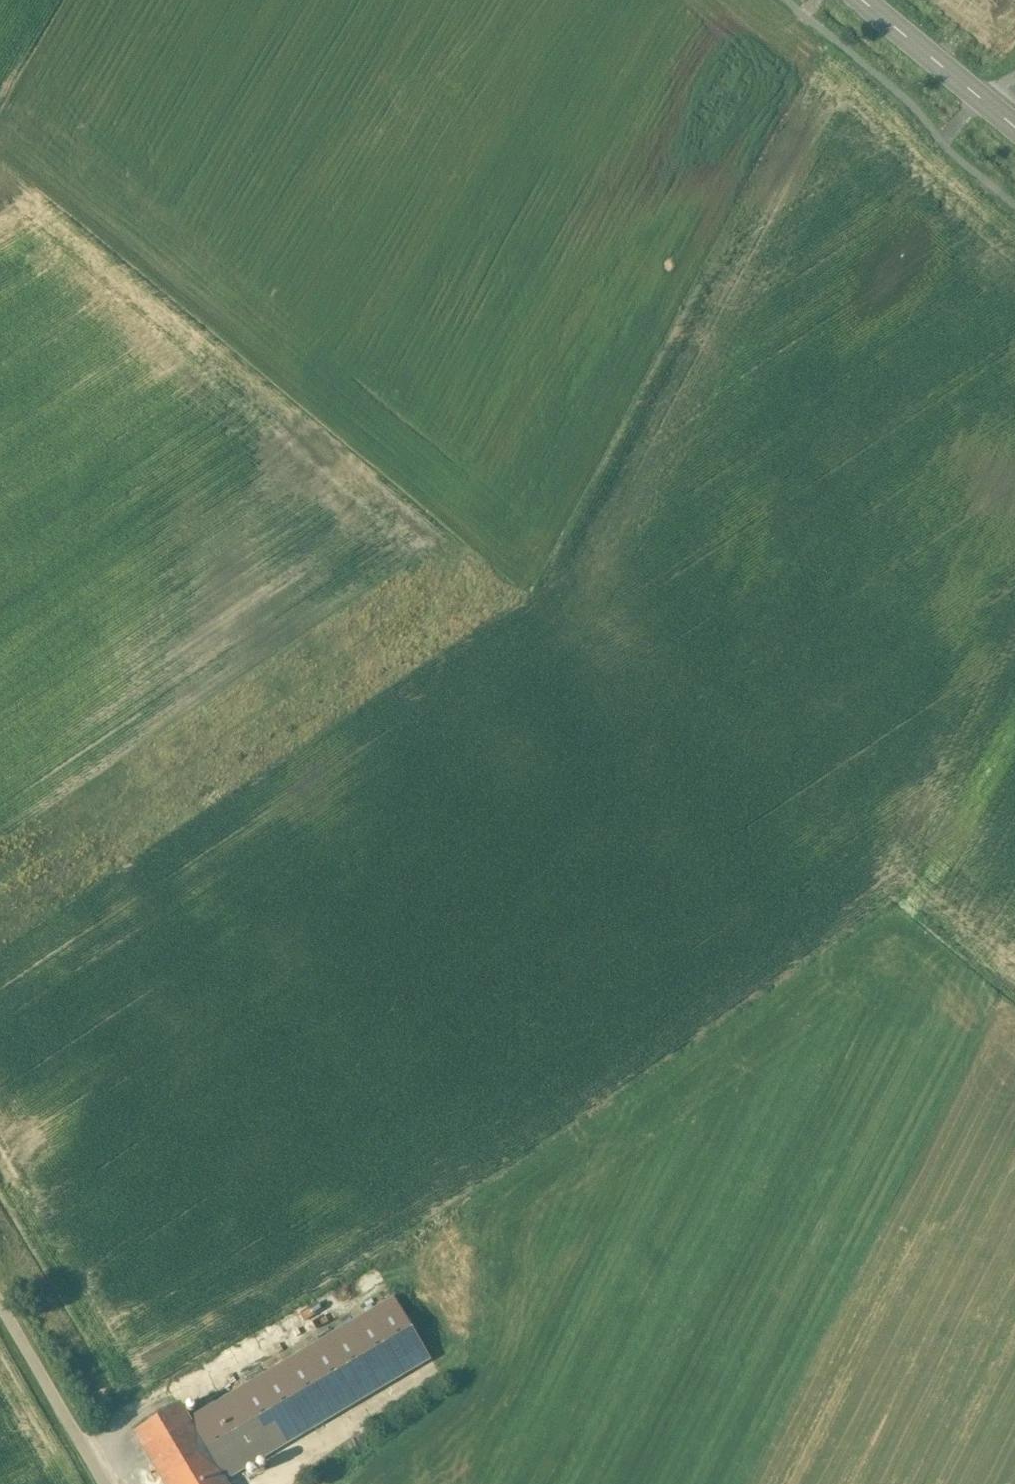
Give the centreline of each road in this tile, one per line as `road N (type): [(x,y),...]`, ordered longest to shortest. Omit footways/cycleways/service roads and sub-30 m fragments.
road 1 (unclassified): [(0,1304),(107,1483)]
road 2 (secondary): [(1014,129),(860,0)]

